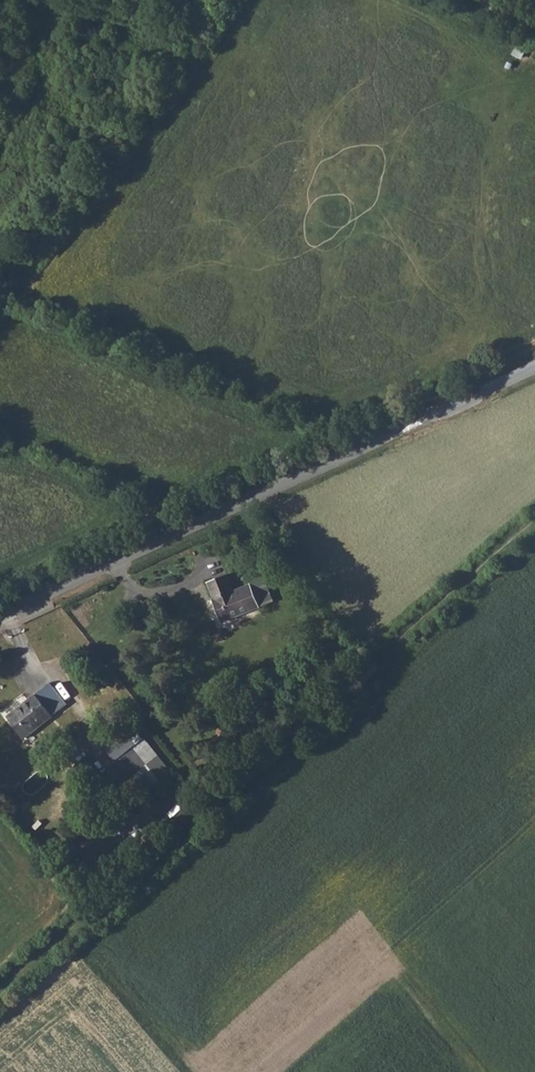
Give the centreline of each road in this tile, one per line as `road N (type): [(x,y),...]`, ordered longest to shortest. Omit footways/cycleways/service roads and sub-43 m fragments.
road 1 (track): [(534,520),(0,997)]
road 2 (unclassified): [(0,617),(534,370)]

